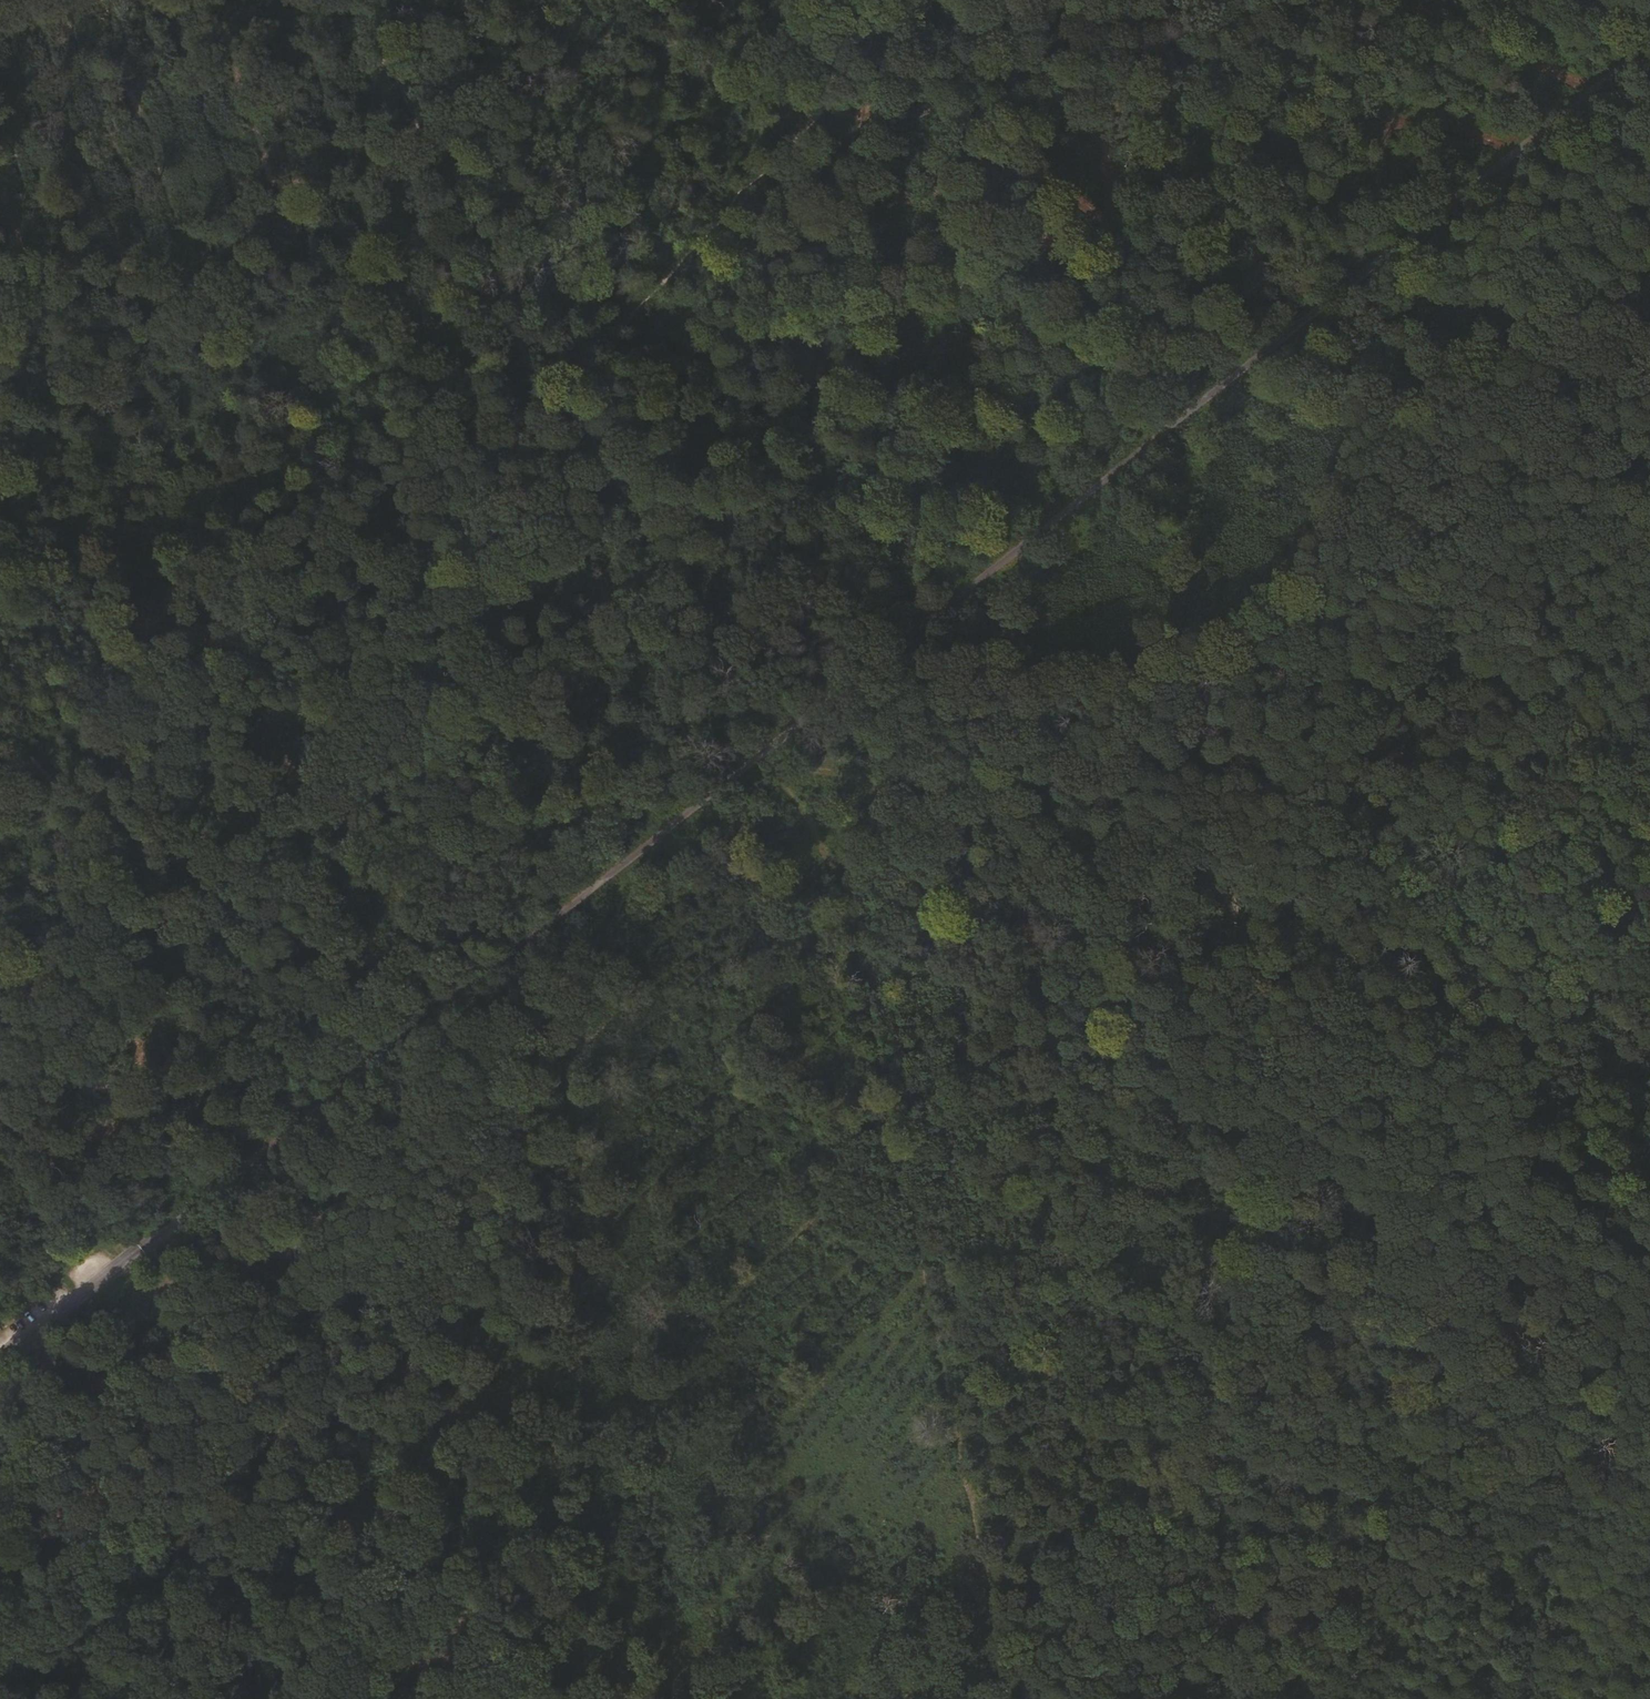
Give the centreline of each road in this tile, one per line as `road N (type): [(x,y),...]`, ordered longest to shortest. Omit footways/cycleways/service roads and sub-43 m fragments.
road 1 (unknown): [(1372,906),(1295,933),(1234,928),(1156,907),(899,795),(794,767),(769,746),(781,797),(846,925),(980,1569),(997,1698)]
road 2 (unclassified): [(0,1355),(147,1247),(385,1053)]

